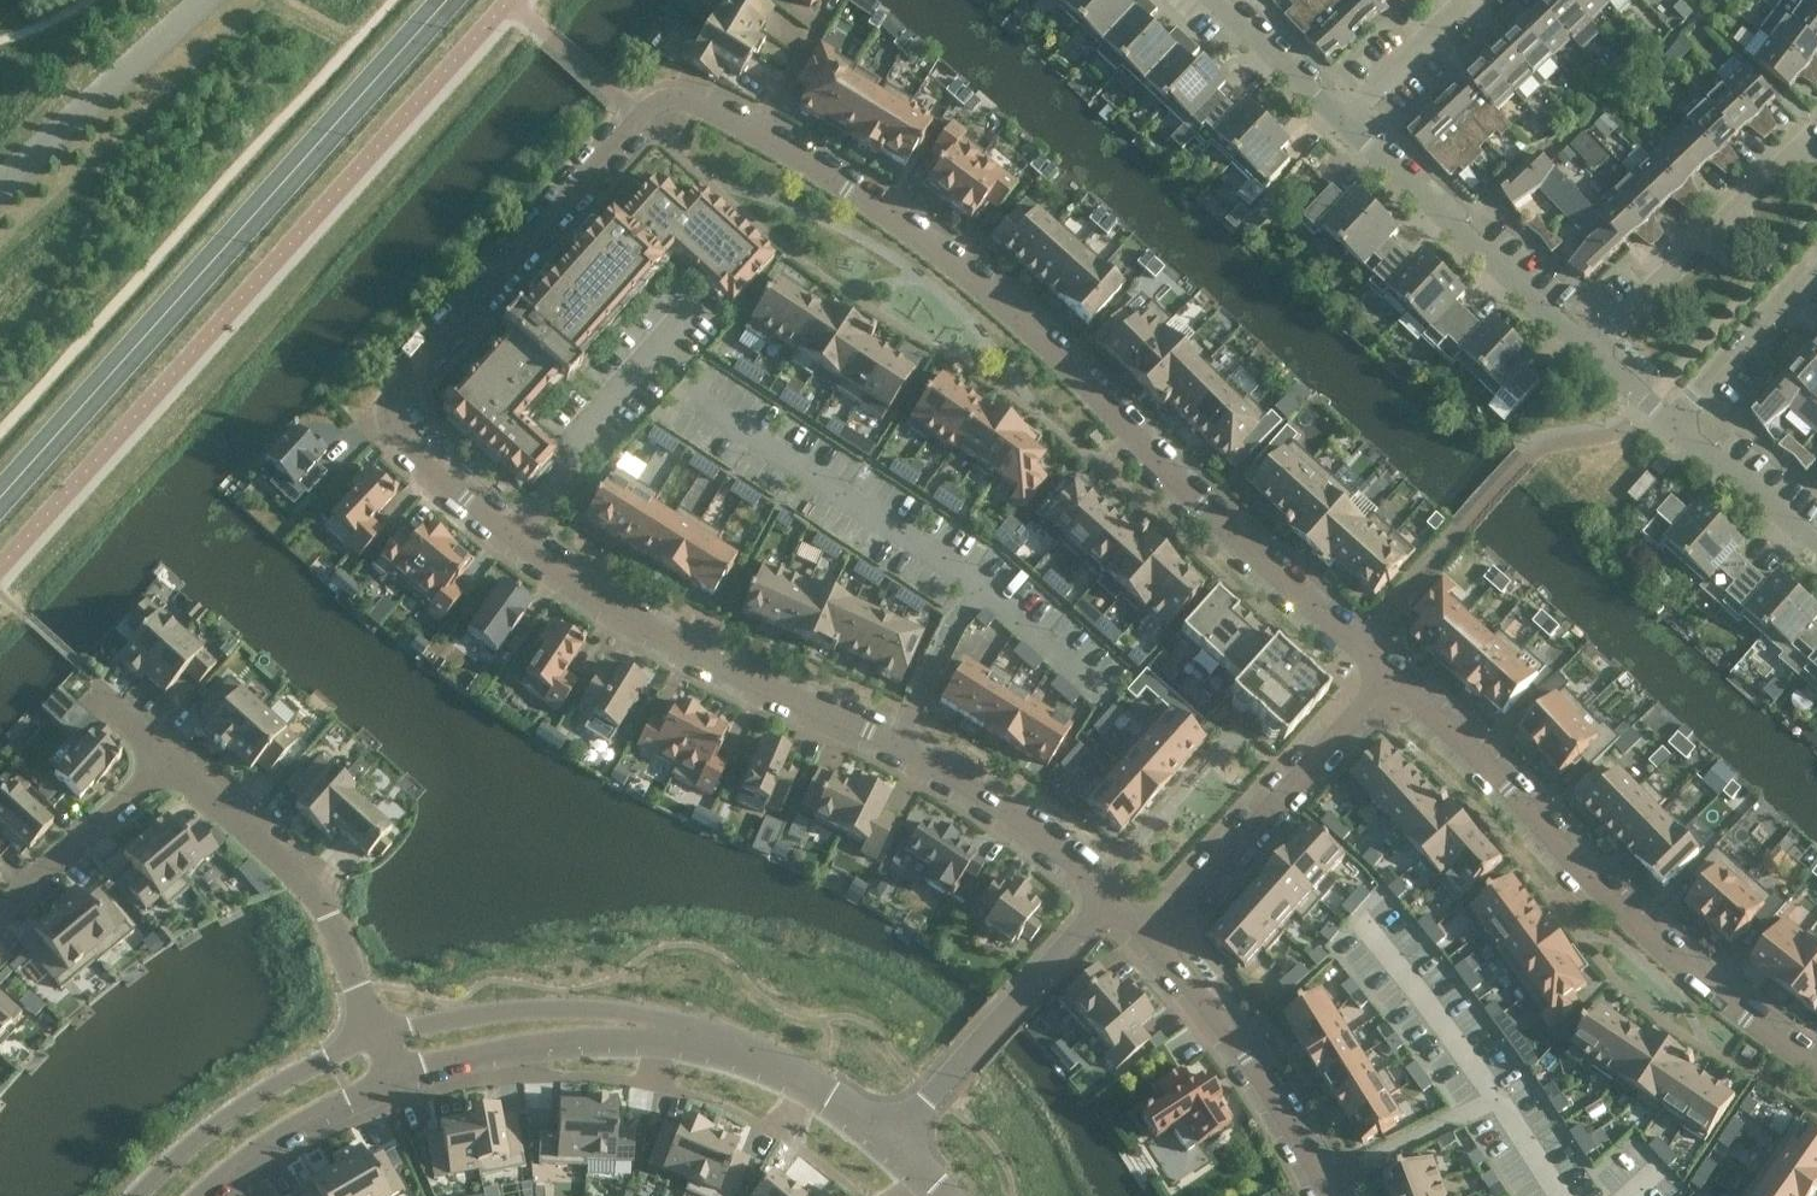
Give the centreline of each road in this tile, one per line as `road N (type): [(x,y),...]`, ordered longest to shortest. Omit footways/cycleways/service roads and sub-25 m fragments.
road 1 (residential): [(1385,678),(1160,471),(977,284),(845,189),(686,102),(667,103),(643,120),(394,397),(385,423),(521,539),(649,624),(968,780),(1039,831),(1108,898)]
road 2 (residential): [(1816,1068),(1671,959),(1510,788),(1385,678)]
road 3 (residential): [(1385,678),(1156,941)]
road 4 (residential): [(1587,351),(1343,125)]
road 5 (residential): [(1108,898),(890,1141)]
road 6 (residential): [(1816,149),(1796,151),(1587,351)]
road 7 (residential): [(1156,941),(1233,1038),(1330,1195)]
road 8 (residential): [(669,1030),(618,1012),(552,1009),(369,1039)]
road 9 (residential): [(385,1081),(542,1041),(669,1030)]
road 10 (residential): [(369,1039),(224,1123),(143,1195)]
road 11 (residential): [(669,1030),(802,1075),(890,1141)]
road 12 (residential): [(328,915),(304,881),(167,762)]
road 13 (residential): [(167,762),(0,909)]
road 14 (residential): [(198,1195),(293,1124),(385,1081)]
road 15 (residential): [(1675,429),(1816,265)]
road 16 (residential): [(1816,550),(1675,429)]
road 17 (residential): [(1343,125),(1209,0)]
road 18 (residential): [(1343,125),(1472,0)]
road 19 (residential): [(369,1039),(328,915)]

